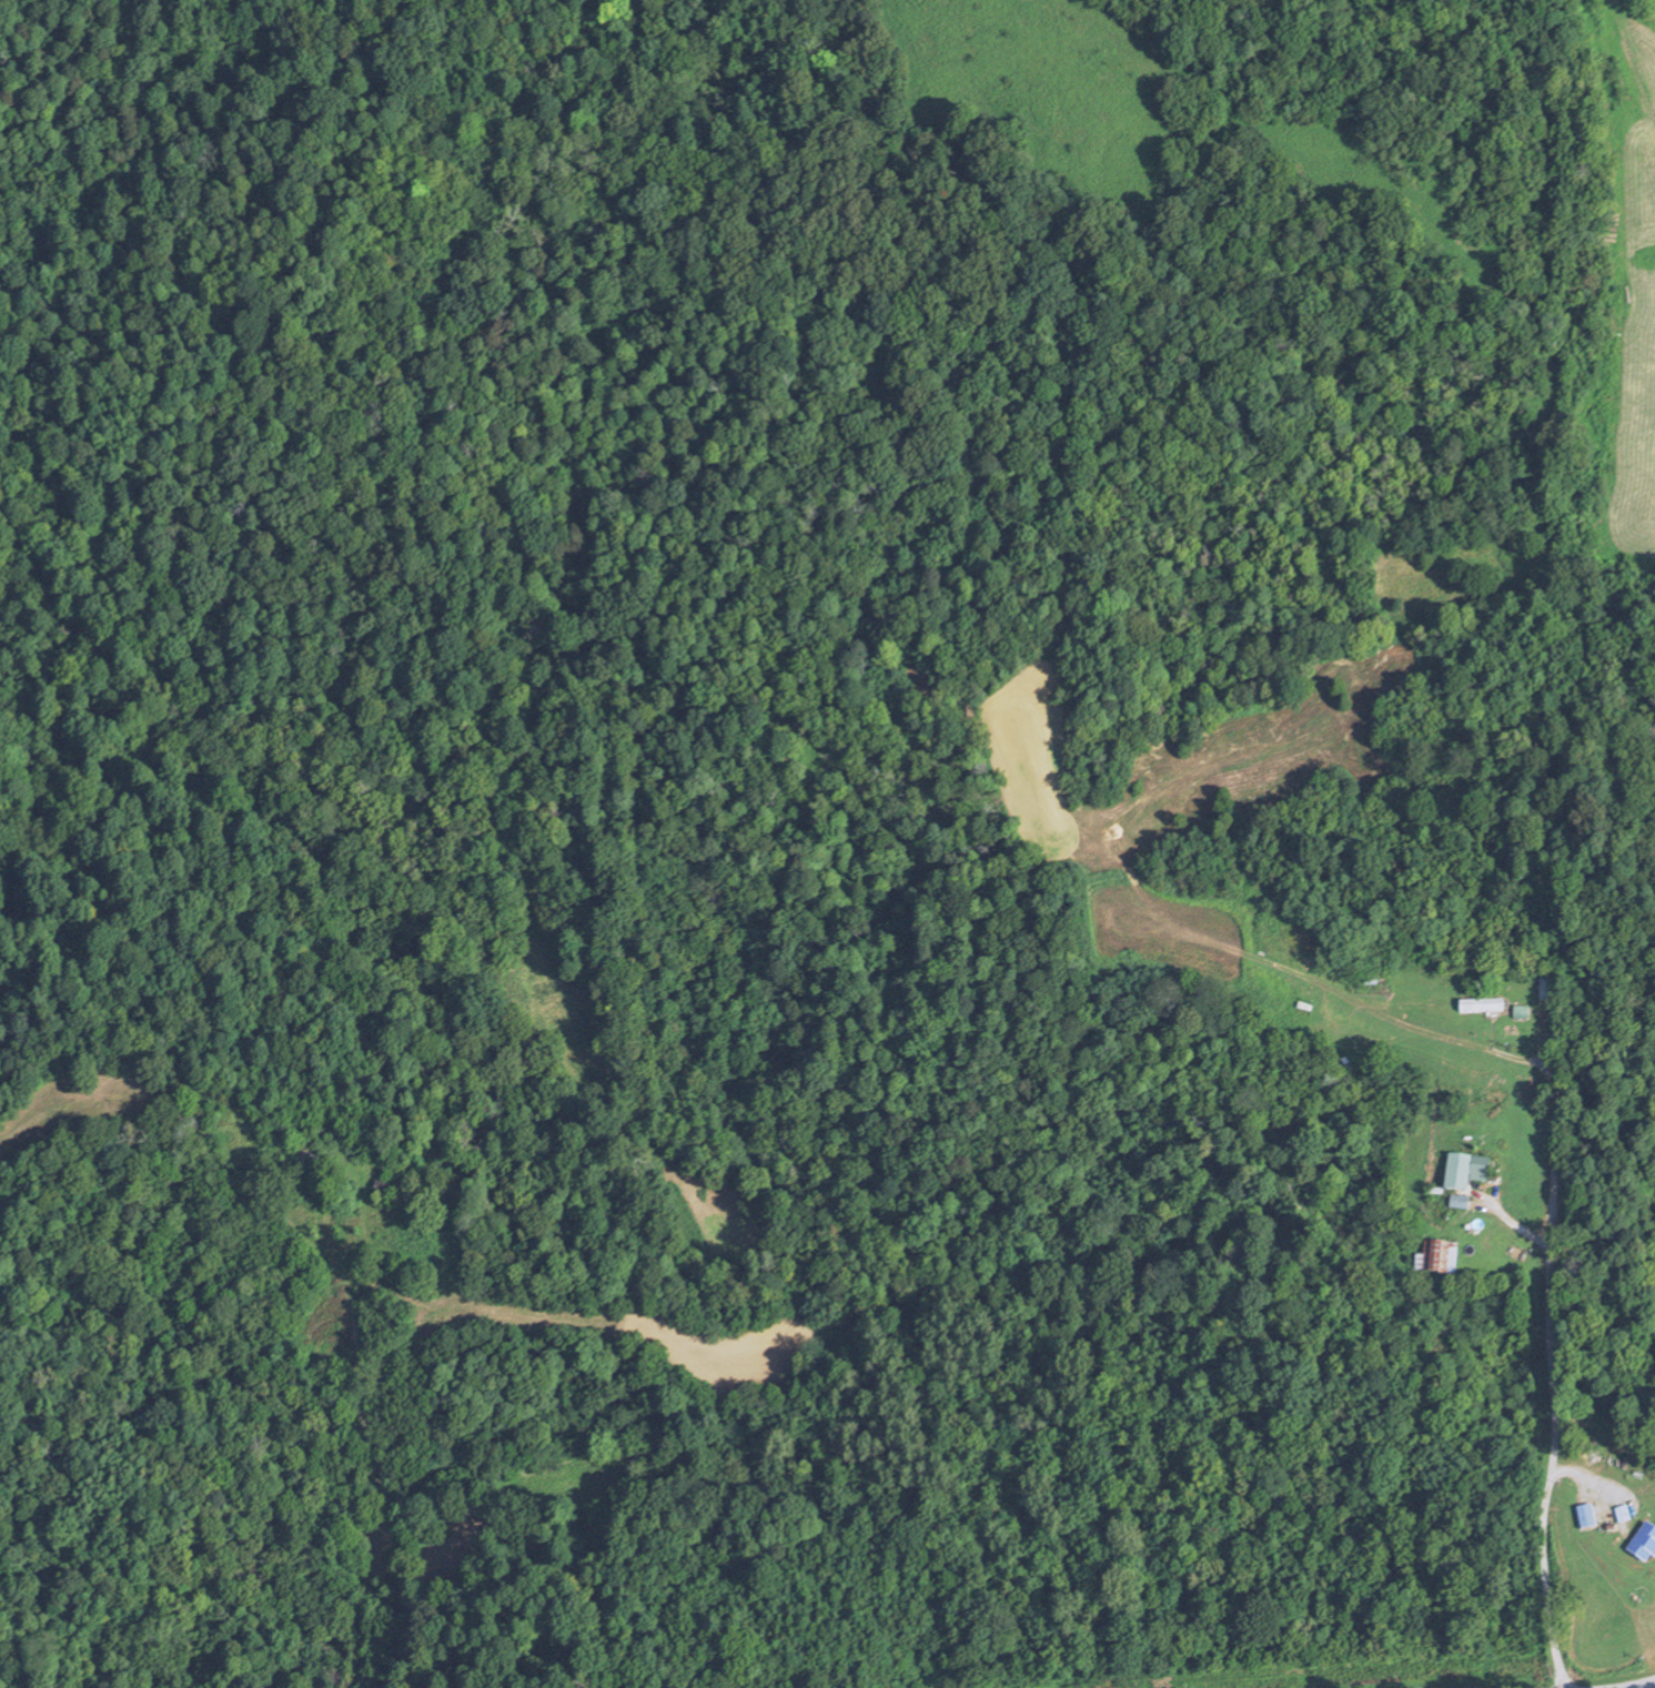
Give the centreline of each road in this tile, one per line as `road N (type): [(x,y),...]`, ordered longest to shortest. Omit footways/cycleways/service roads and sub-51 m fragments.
road 1 (residential): [(1340,1687),(1654,1683)]

